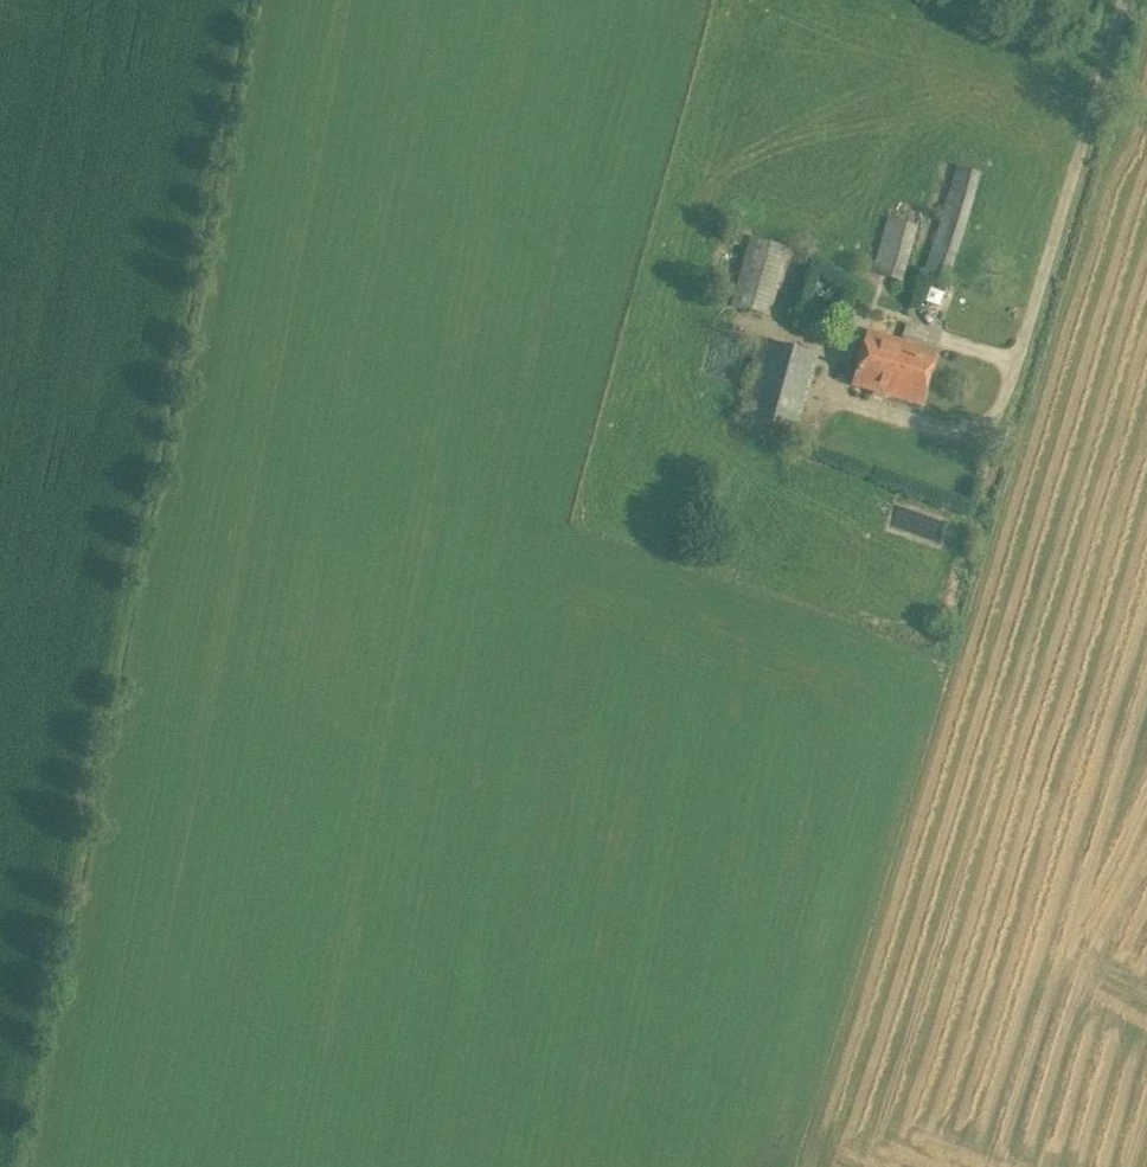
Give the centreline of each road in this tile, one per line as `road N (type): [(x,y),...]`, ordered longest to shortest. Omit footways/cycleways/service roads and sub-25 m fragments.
road 1 (track): [(1126,0),(996,416),(971,431),(924,424)]

